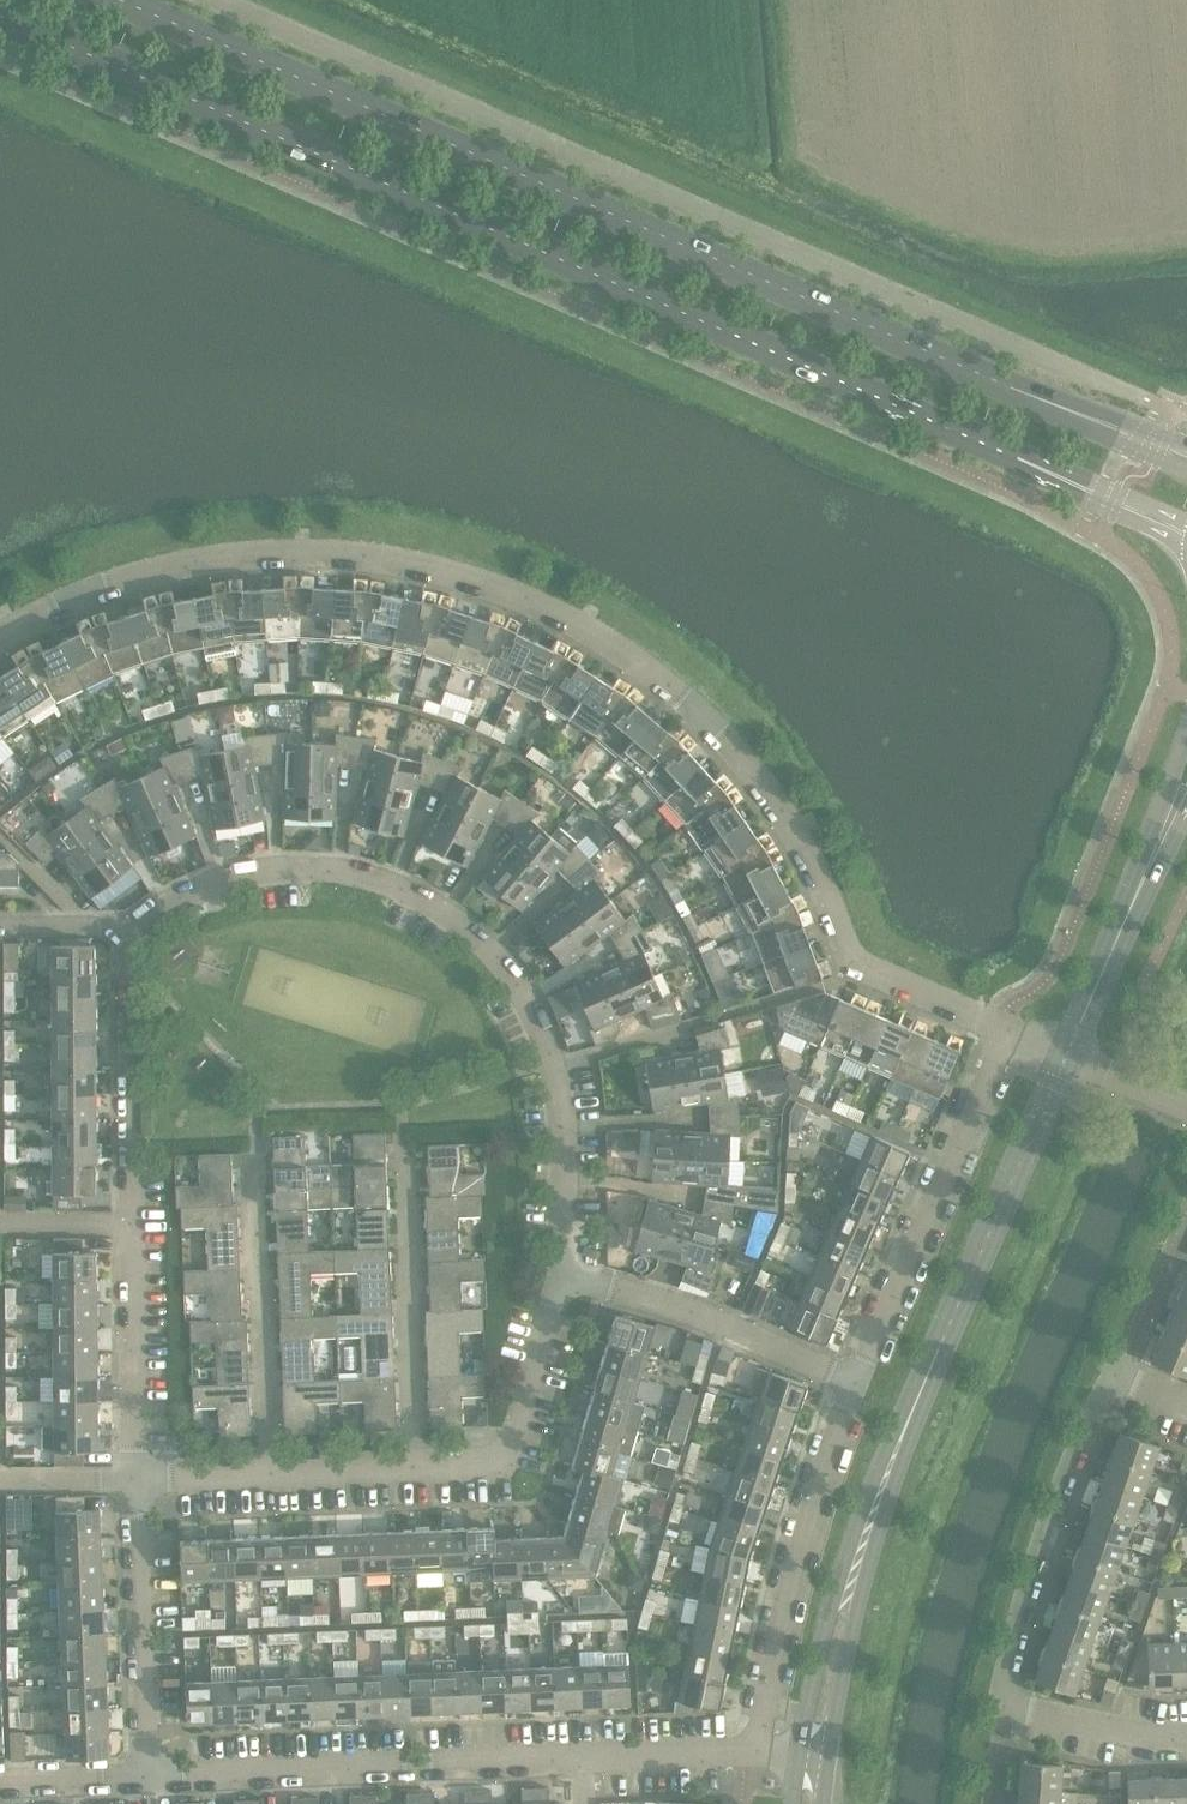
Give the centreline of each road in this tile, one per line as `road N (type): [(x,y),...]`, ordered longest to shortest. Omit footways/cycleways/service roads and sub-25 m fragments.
road 1 (residential): [(0,633),(80,593),(175,561),(279,545),(396,550),(516,588),(580,618),(695,704),(745,761),(803,849),(861,974),(1010,1030)]
road 2 (tertiary): [(0,14),(1062,478)]
road 3 (tertiary): [(1087,417),(124,0)]
road 4 (residential): [(577,1264),(558,1081),(524,985),(482,934),(380,877),(277,862),(172,900),(128,931)]
road 5 (tertiary): [(953,1319),(860,1516),(801,1752)]
road 6 (tertiary): [(827,1755),(885,1520),(953,1319)]
road 7 (residential): [(140,1773),(591,1757)]
road 8 (residential): [(1004,1705),(1046,1533),(1113,1373),(1186,1399)]
road 9 (residential): [(754,1750),(803,1547),(865,1377)]
road 10 (residential): [(865,1377),(1010,1030)]
road 11 (residential): [(279,1473),(261,1153)]
road 12 (residential): [(425,1469),(410,1151)]
road 13 (residential): [(865,1377),(577,1264)]
road 14 (residential): [(140,1773),(138,1477)]
road 15 (residential): [(425,1469),(505,1467),(530,1415),(577,1264)]
road 16 (residential): [(134,1221),(128,931)]
road 17 (residential): [(138,1477),(134,1221)]
road 18 (tertiary): [(1070,1056),(1167,827)]
road 19 (residential): [(1004,1705),(1150,1733),(1186,1732)]
road 20 (tertiary): [(953,1319),(1025,1159)]
road 21 (residential): [(591,1757),(754,1750)]
road 22 (residential): [(279,1473),(425,1469)]
road 23 (tertiary): [(1062,478),(1087,501),(1186,550)]
road 24 (residential): [(138,1477),(279,1473)]
road 25 (residential): [(0,1780),(140,1773)]
road 26 (residential): [(138,1477),(0,1479)]
road 27 (residential): [(0,1221),(134,1221)]
road 28 (tertiary): [(1062,478),(1097,482),(1186,523)]
road 29 (residential): [(128,931),(0,928)]
road 30 (residential): [(1070,1056),(1186,1104)]

